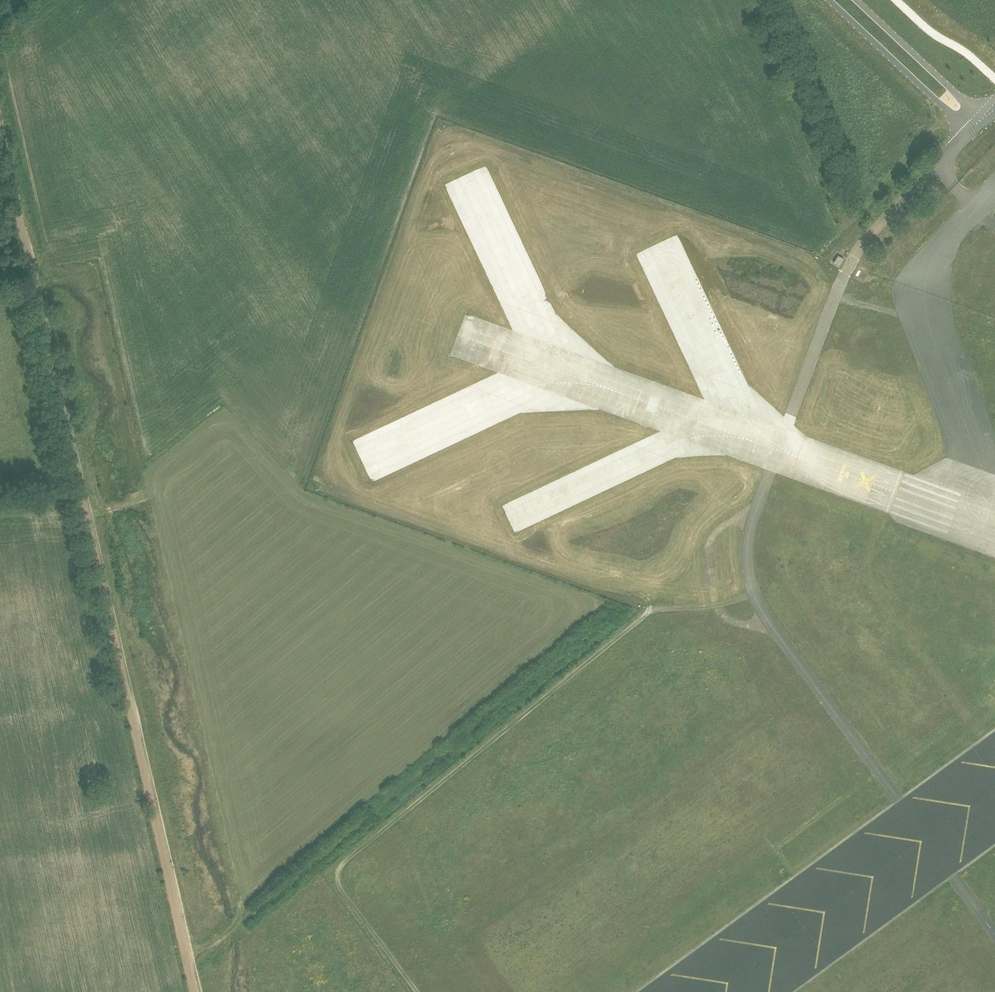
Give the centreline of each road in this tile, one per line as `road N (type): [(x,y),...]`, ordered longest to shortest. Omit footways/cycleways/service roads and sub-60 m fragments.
road 1 (track): [(195,991),(0,119)]
road 2 (unclassified): [(834,0),(976,124)]
road 3 (unclassified): [(994,107),(867,0)]

